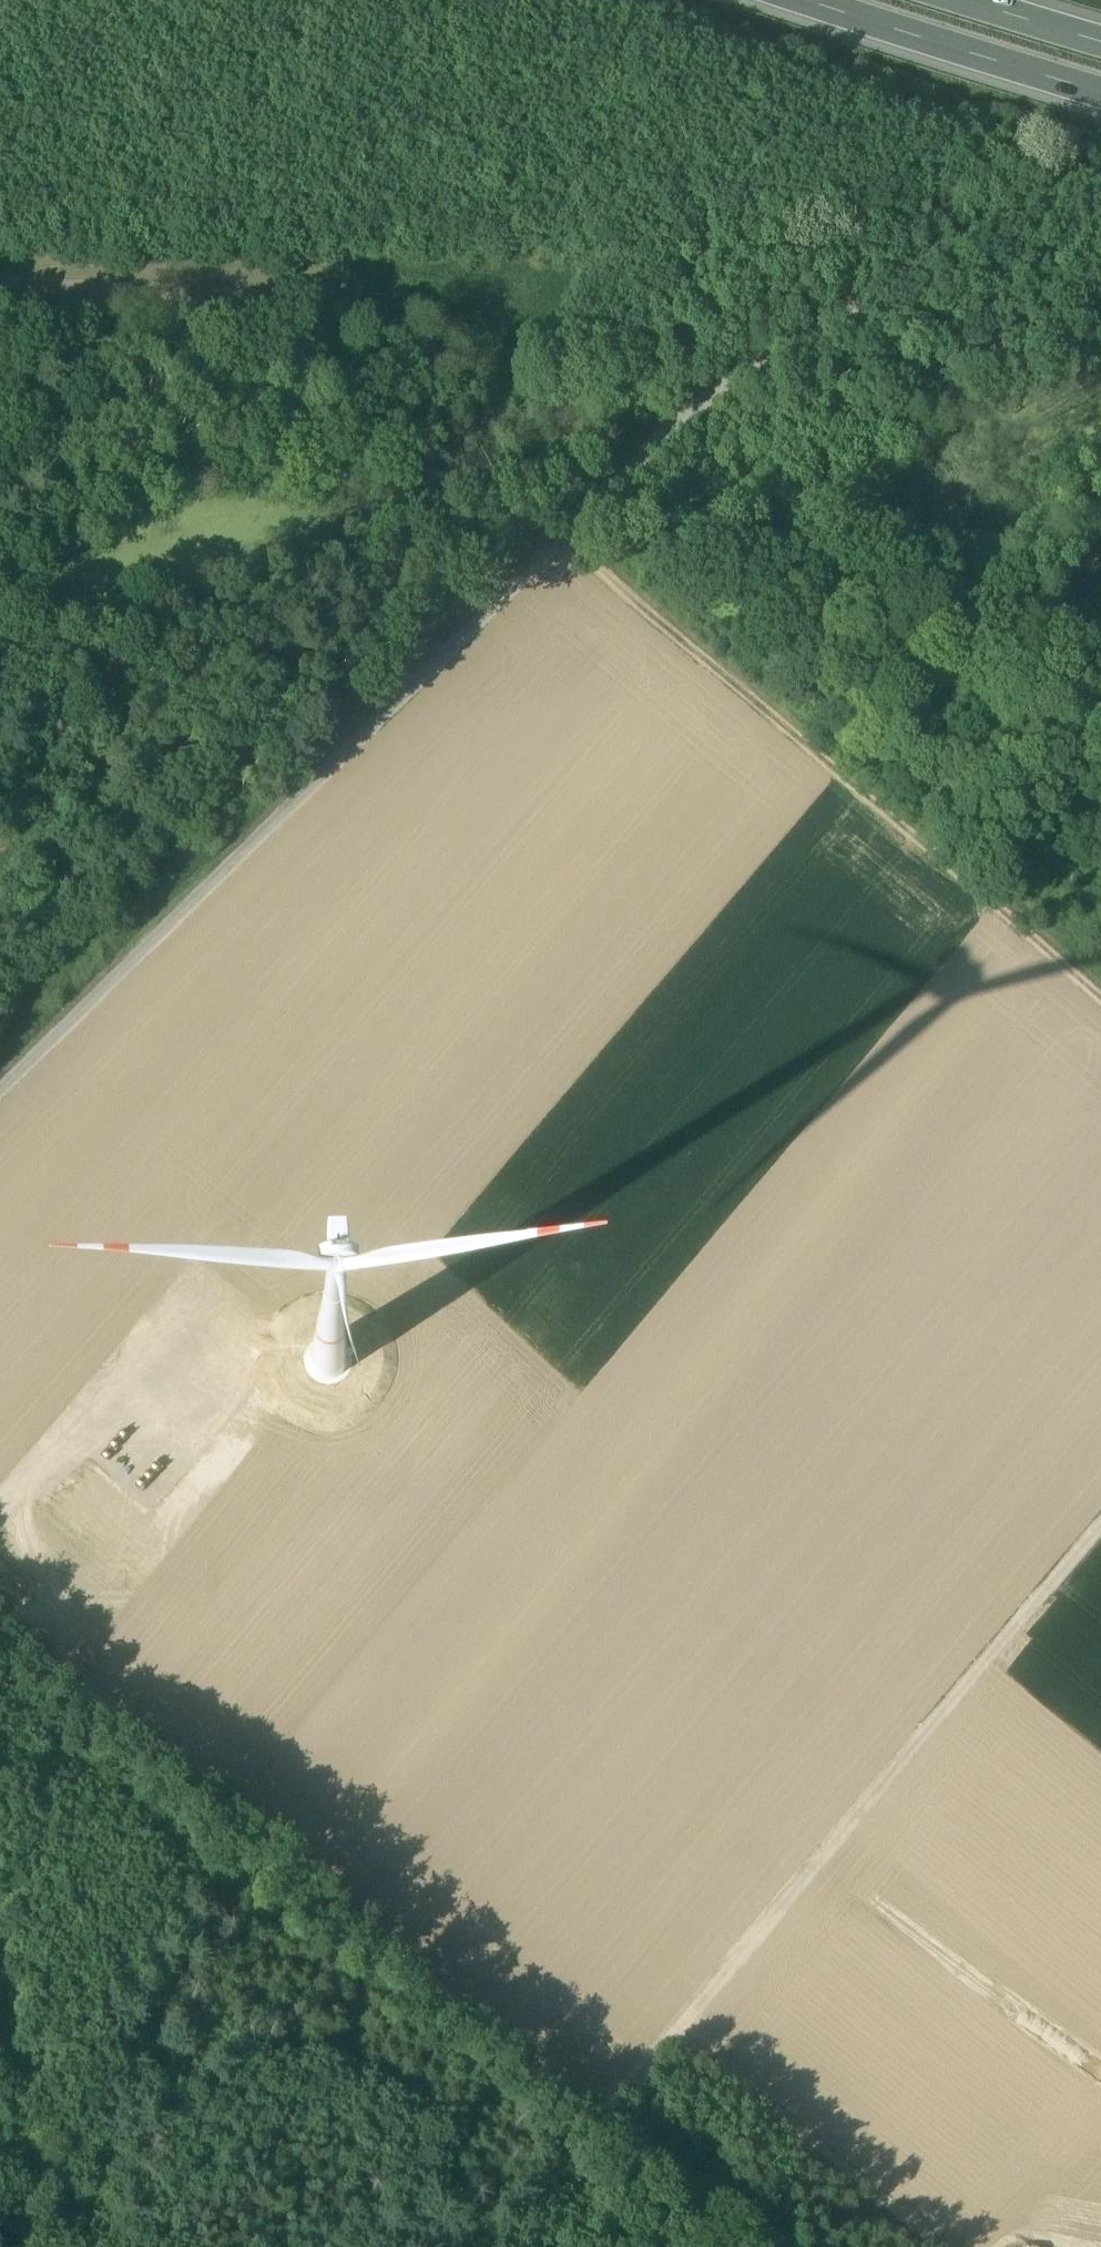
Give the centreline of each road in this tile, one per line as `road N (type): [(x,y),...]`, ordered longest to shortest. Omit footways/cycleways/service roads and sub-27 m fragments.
road 1 (track): [(0,1090),(706,399),(1021,218),(1100,189)]
road 2 (track): [(747,2246),(0,1616)]
road 3 (track): [(595,2118),(1100,1523)]
road 4 (track): [(563,540),(1100,1000)]
road 5 (track): [(1100,2083),(812,1863)]
road 6 (motorway): [(795,0),(1100,96)]
road 7 (motorway): [(1100,45),(951,0)]

